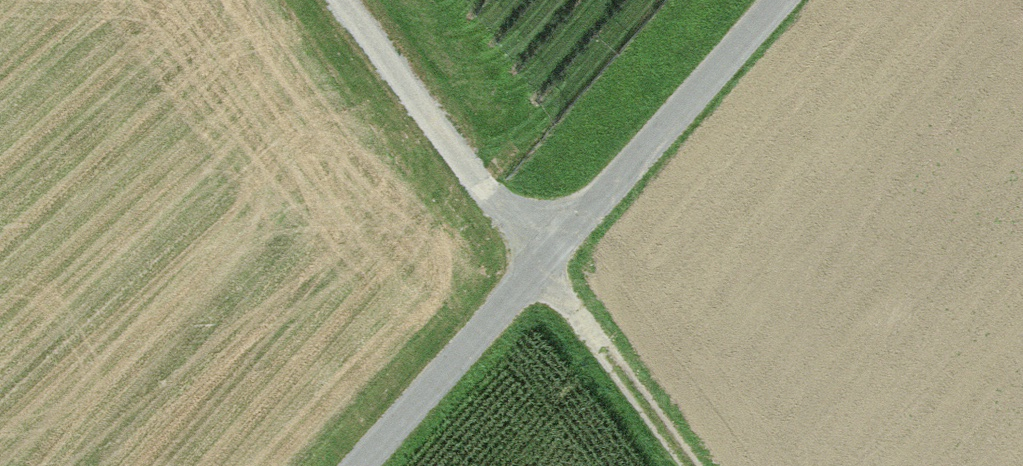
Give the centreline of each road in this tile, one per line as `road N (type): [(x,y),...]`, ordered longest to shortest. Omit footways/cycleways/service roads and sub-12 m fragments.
road 1 (unclassified): [(779,0),(360,465)]
road 2 (track): [(693,465),(345,0)]

